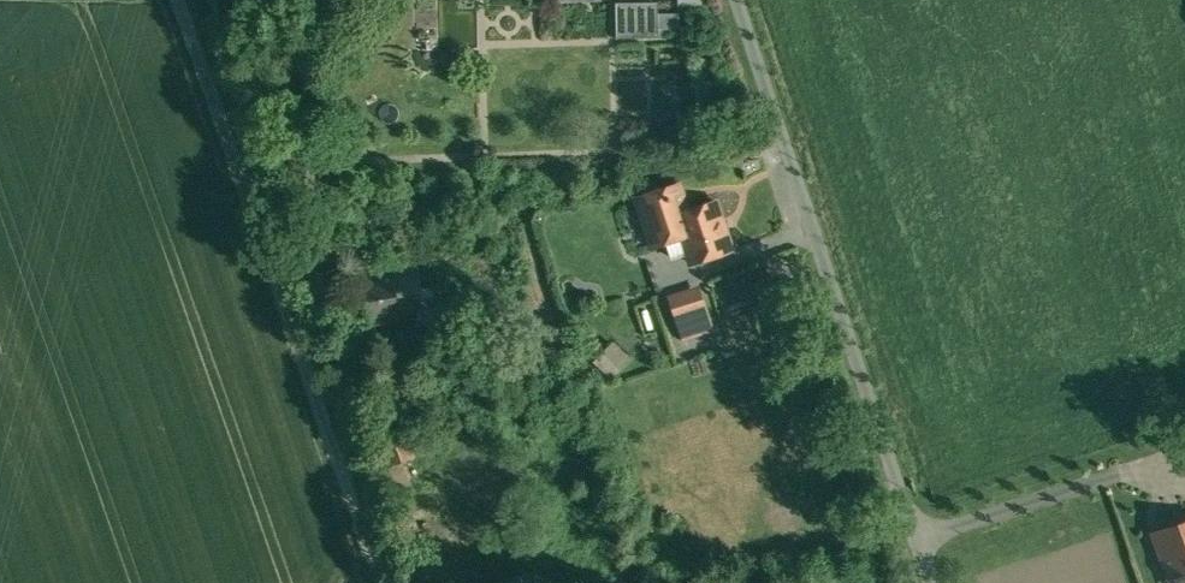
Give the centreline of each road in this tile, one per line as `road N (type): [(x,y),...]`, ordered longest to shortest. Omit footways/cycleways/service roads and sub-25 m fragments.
road 1 (unclassified): [(187,0),(389,582)]
road 2 (unclassified): [(943,582),(746,0)]

